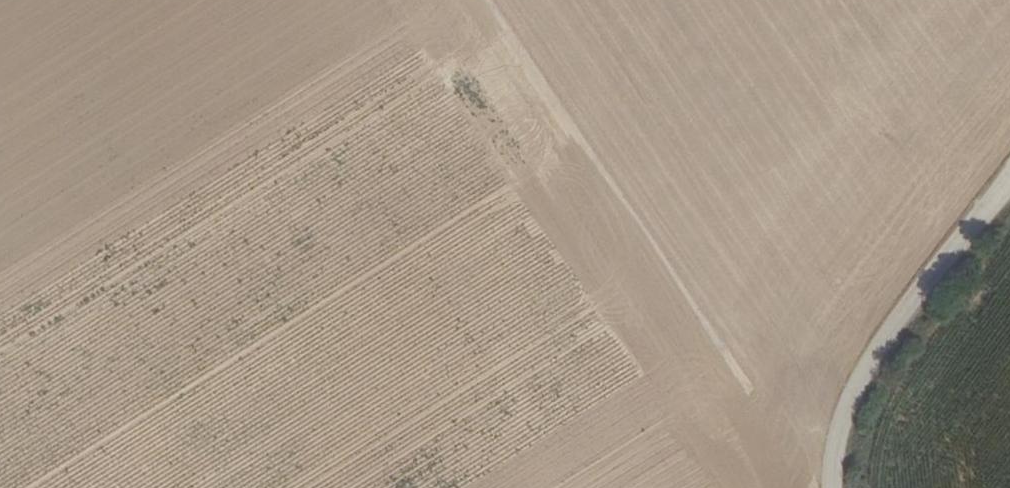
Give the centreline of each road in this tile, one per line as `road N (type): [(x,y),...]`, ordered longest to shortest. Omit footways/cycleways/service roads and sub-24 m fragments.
road 1 (track): [(837,487),(835,454),(857,384),(1009,188)]

